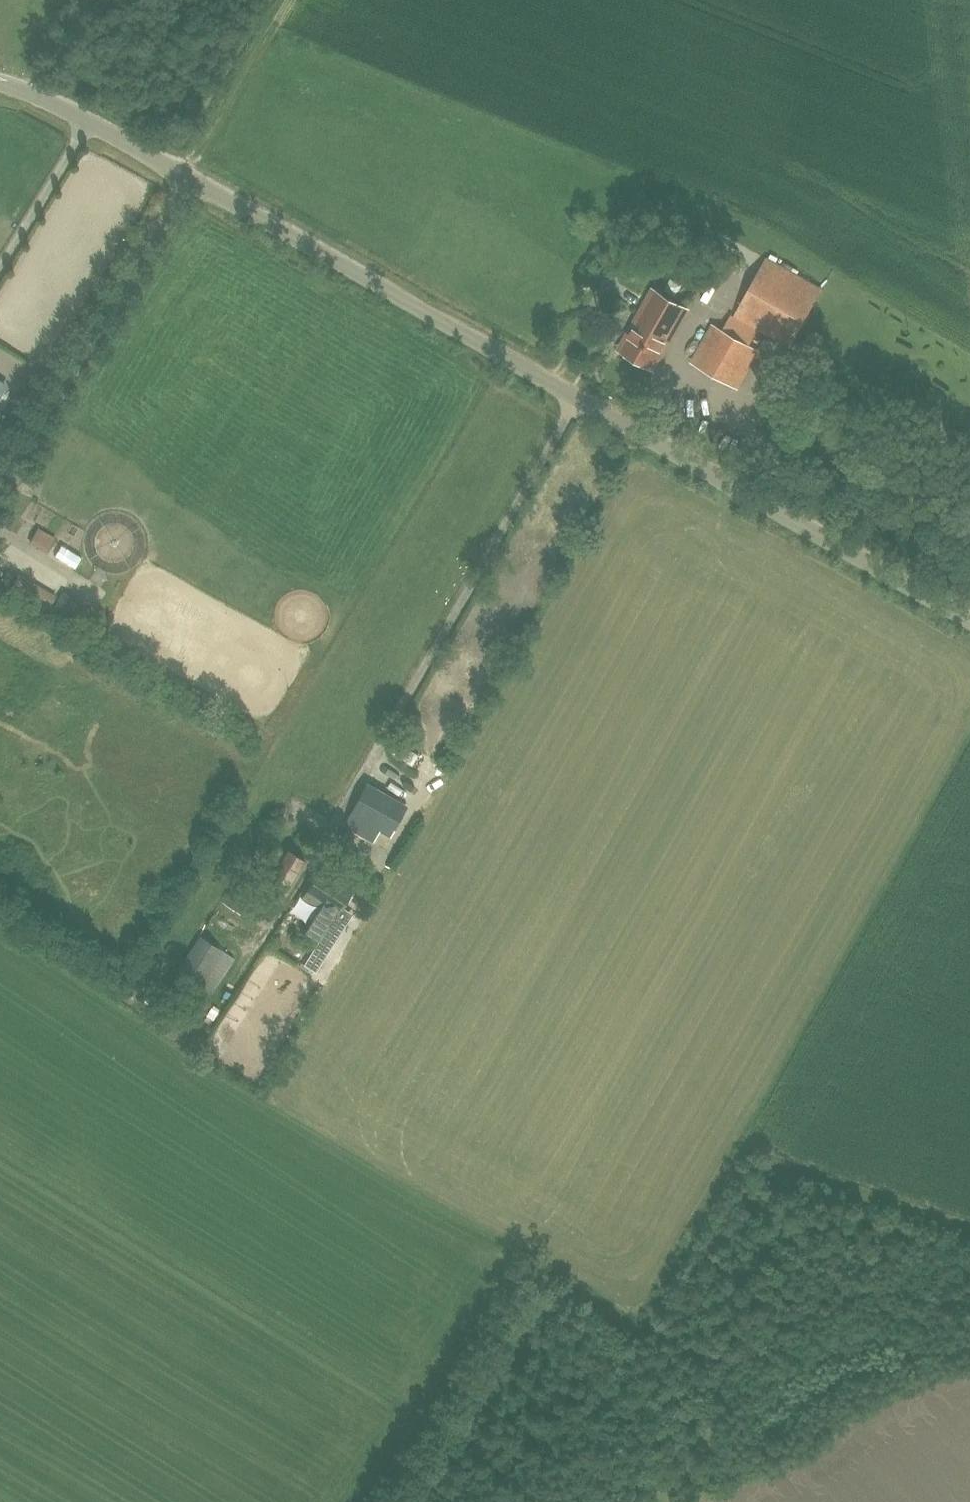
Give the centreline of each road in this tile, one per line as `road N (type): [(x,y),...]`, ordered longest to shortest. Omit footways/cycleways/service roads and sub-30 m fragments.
road 1 (unclassified): [(576,400),(88,121),(0,82)]
road 2 (unclassified): [(343,803),(576,400)]
road 3 (unclassified): [(969,623),(576,400)]

